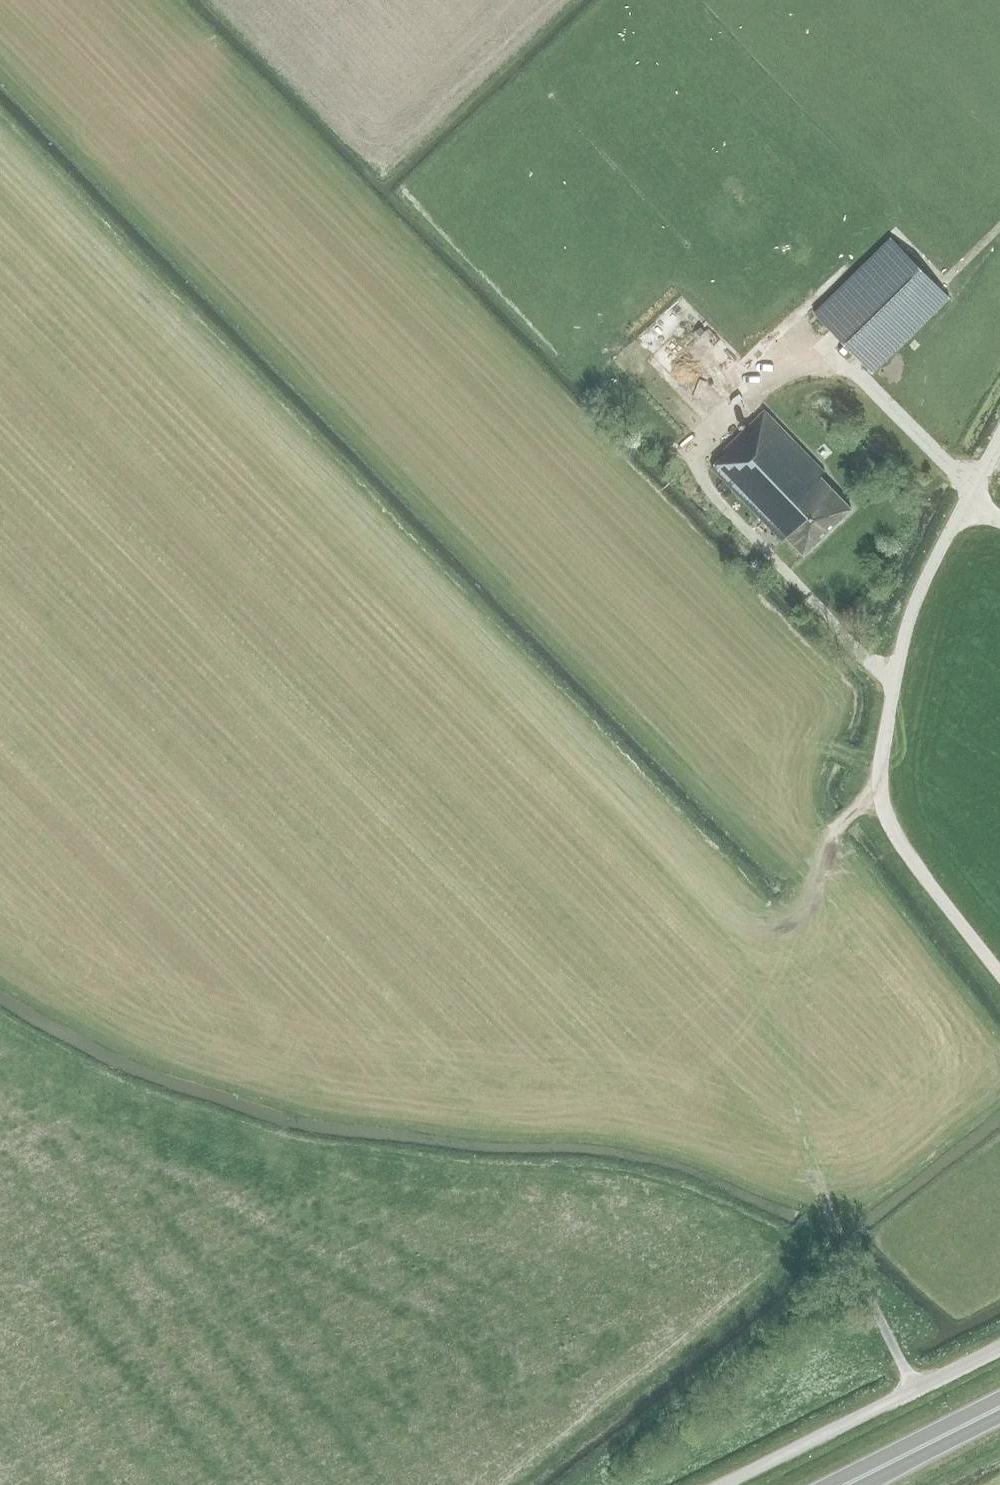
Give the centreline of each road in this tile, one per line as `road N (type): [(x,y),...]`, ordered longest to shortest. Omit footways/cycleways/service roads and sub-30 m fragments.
road 1 (unclassified): [(724,1484),(999,1346)]
road 2 (trunk): [(849,1484),(999,1408)]

